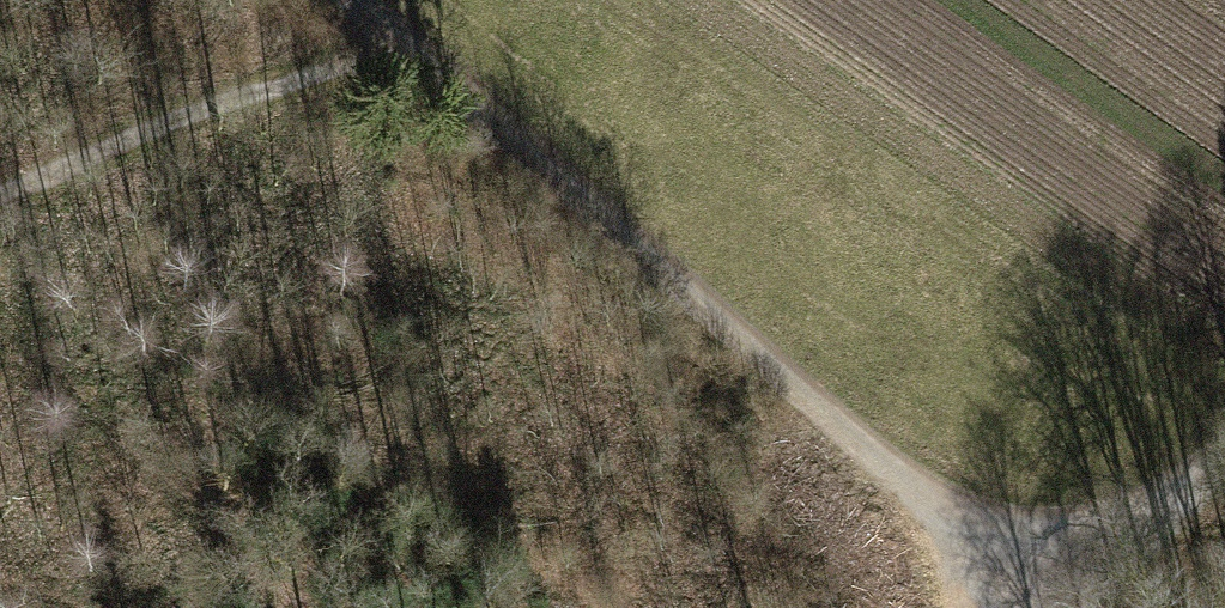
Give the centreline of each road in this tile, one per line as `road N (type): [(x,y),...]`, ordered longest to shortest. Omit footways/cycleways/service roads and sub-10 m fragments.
road 1 (track): [(340,0),(1059,607)]
road 2 (track): [(393,45),(0,201)]
road 3 (track): [(1071,607),(1224,453)]

